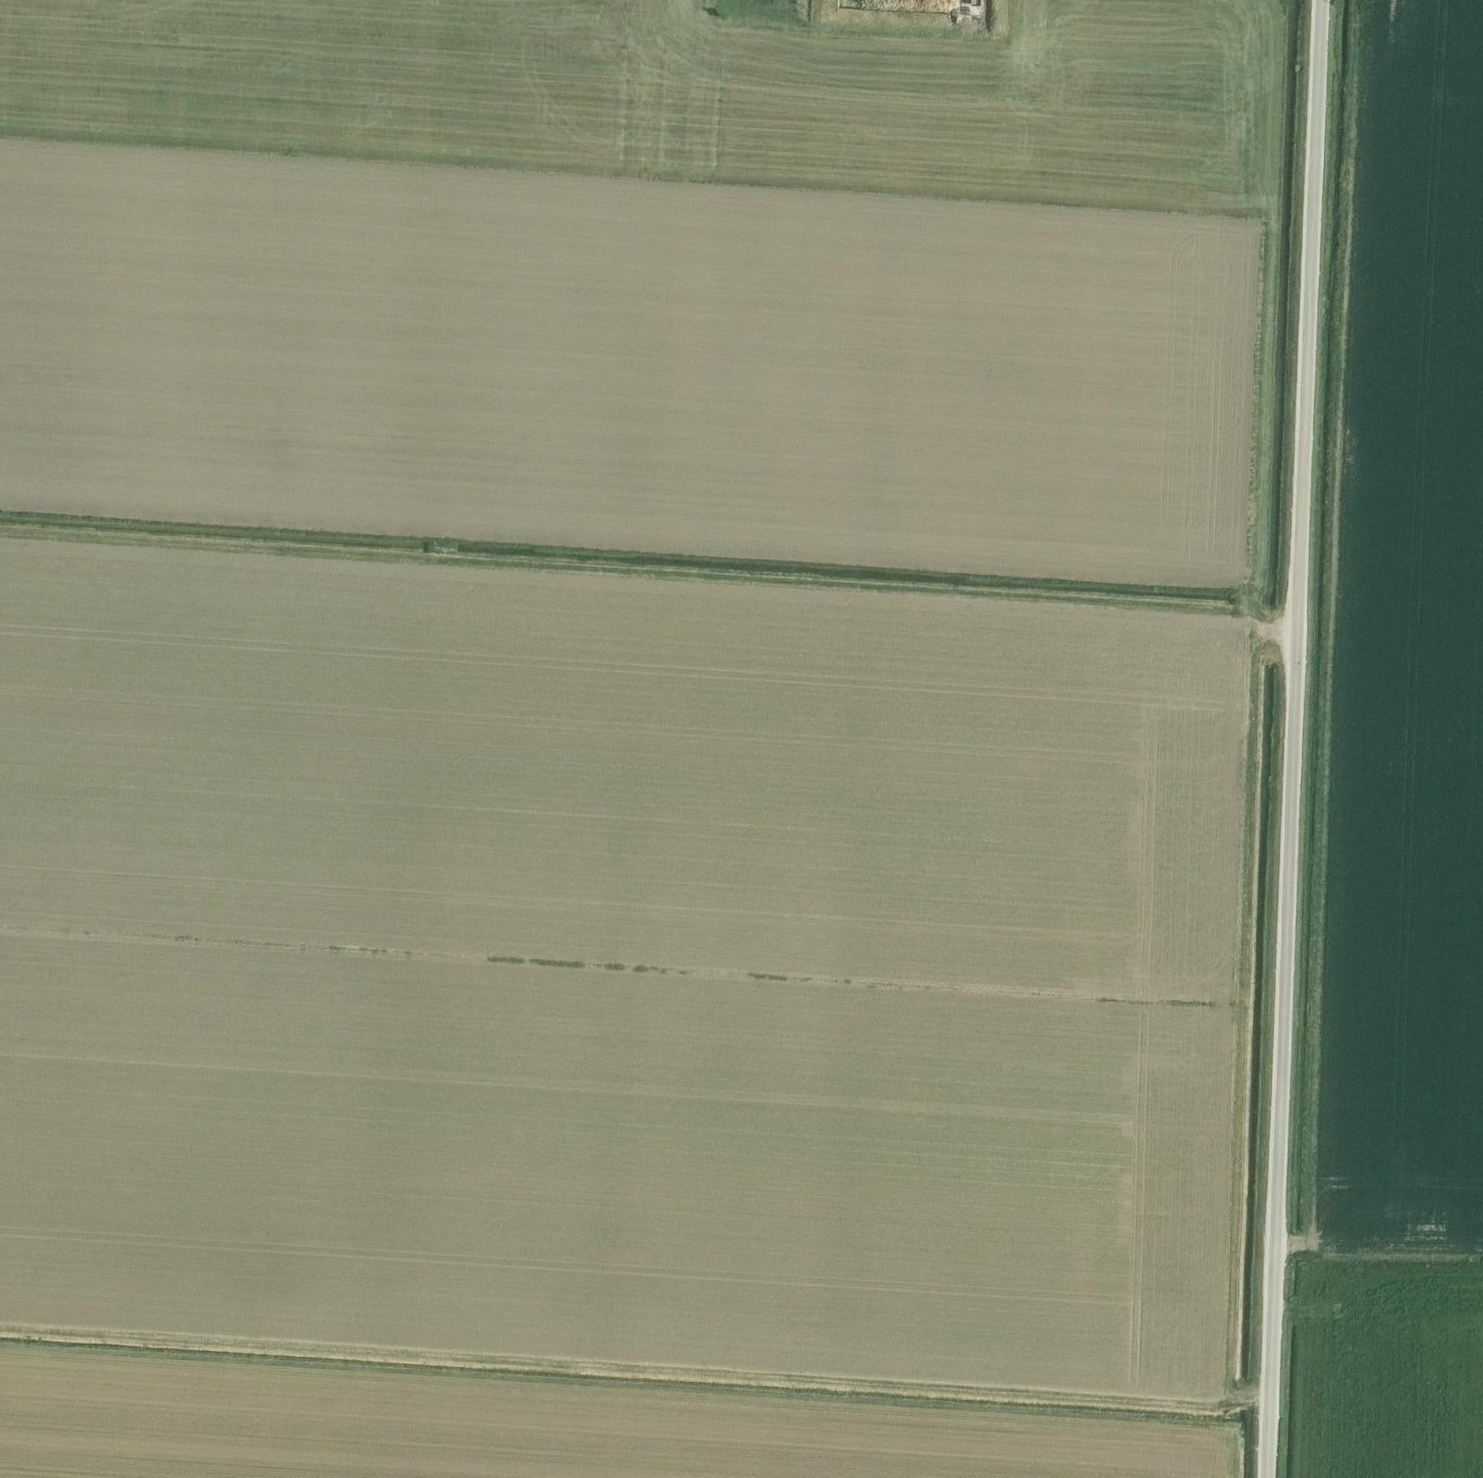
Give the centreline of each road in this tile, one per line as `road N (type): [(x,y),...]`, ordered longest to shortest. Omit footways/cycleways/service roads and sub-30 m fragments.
road 1 (unclassified): [(1268,1477),(1321,0)]

